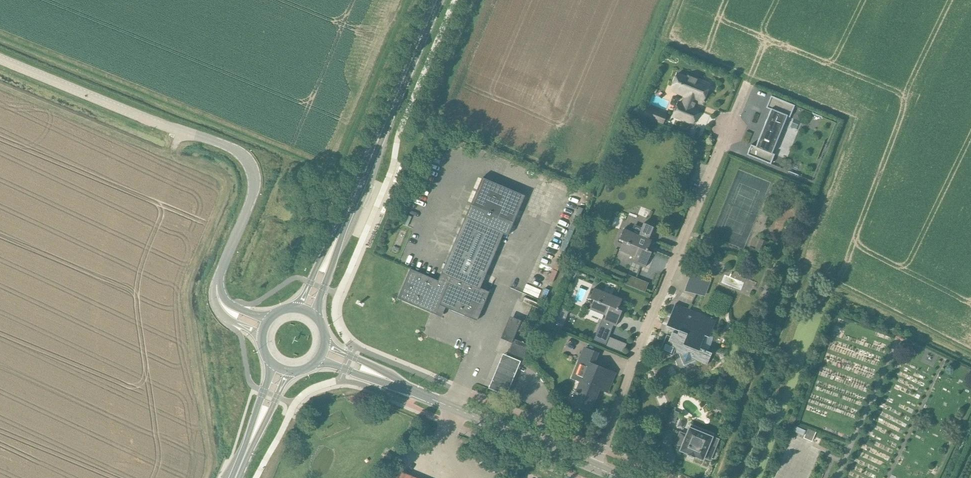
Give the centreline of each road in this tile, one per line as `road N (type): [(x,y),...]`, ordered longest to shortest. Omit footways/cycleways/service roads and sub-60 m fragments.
road 1 (unclassified): [(0,59),(244,156),(254,191),(217,288),(231,312),(265,327)]
road 2 (residential): [(594,467),(746,84)]
road 3 (secondary): [(306,310),(437,0)]
road 4 (tertiary): [(322,354),(594,467)]

